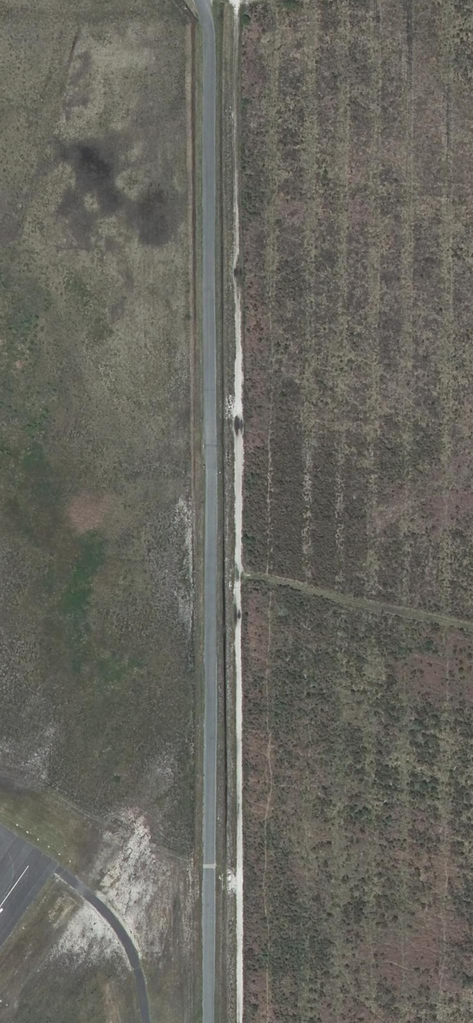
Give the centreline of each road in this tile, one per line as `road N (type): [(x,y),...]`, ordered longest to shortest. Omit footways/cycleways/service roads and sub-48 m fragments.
road 1 (unclassified): [(202,0),(210,42),(209,1022)]
road 2 (track): [(237,0),(240,1022)]

